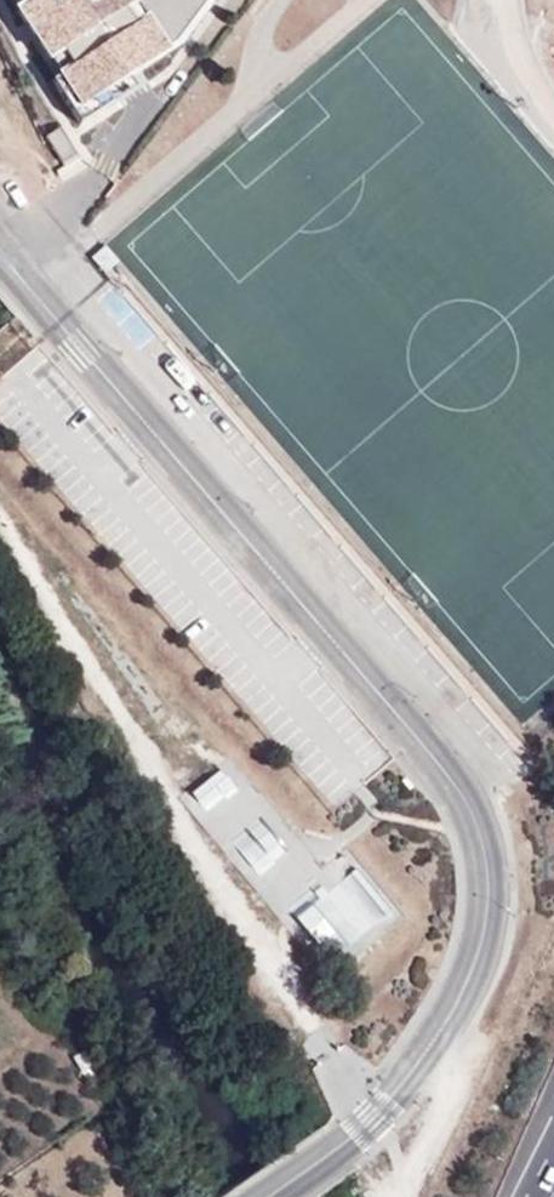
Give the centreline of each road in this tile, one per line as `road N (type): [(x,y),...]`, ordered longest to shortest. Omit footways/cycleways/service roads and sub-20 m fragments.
road 1 (unclassified): [(275,1196),(373,1115),(431,1048),(468,978),(486,912),(483,855),(460,793),(0,244)]

